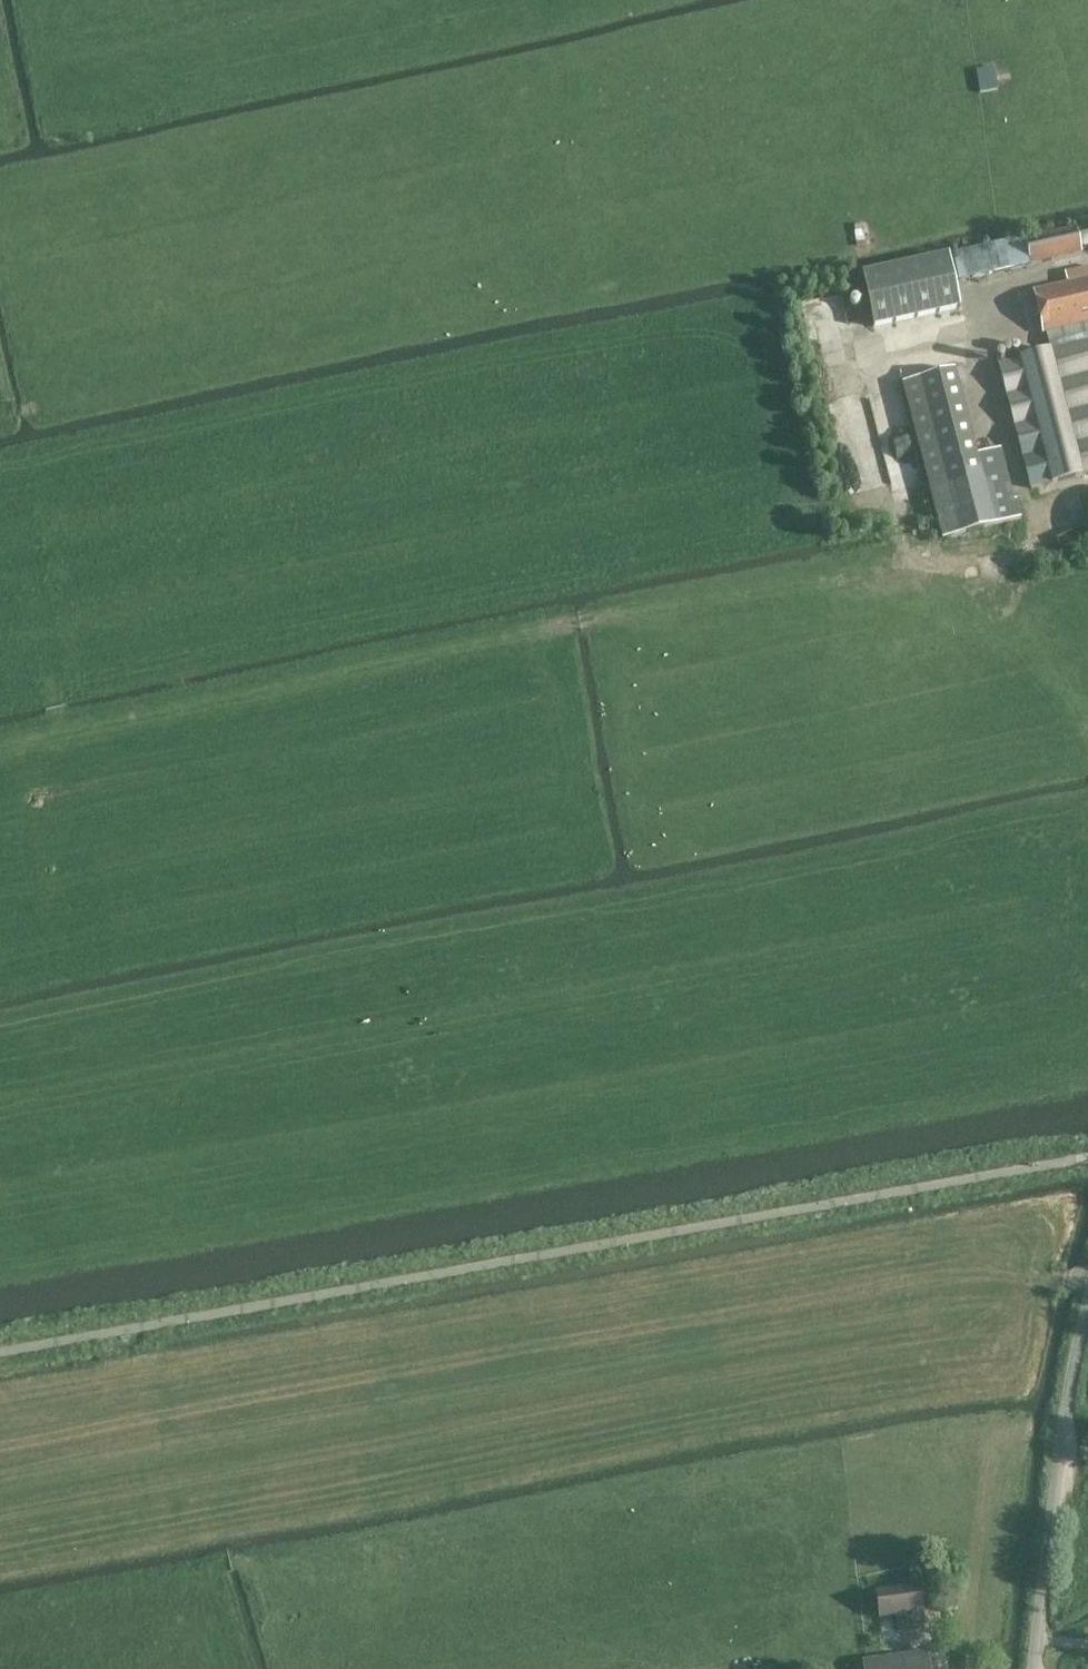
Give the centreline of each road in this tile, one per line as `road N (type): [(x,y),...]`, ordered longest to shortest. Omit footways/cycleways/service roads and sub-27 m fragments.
road 1 (unclassified): [(1032,1668),(1060,1434),(1087,1303)]

